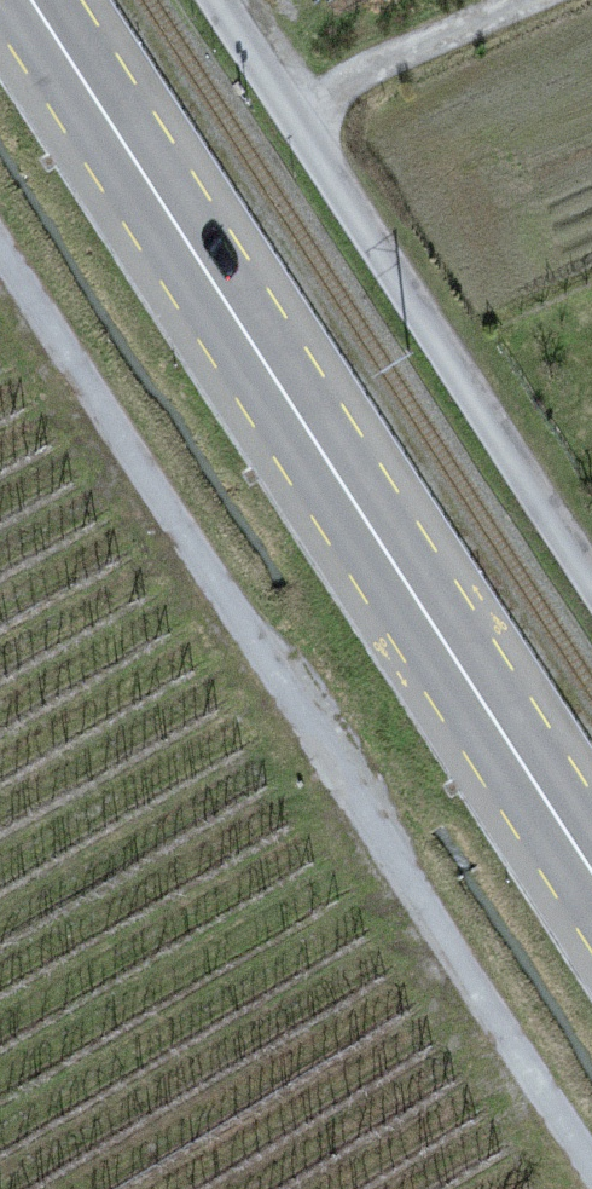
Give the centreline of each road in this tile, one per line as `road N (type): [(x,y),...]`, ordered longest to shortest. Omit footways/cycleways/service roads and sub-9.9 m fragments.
road 1 (unclassified): [(591,1165),(0,243)]
road 2 (primary): [(33,0),(591,869)]
road 3 (unclassified): [(591,576),(298,118)]
road 4 (unclassified): [(298,118),(352,79),(526,0)]
road 5 (unclassified): [(298,118),(222,0)]

